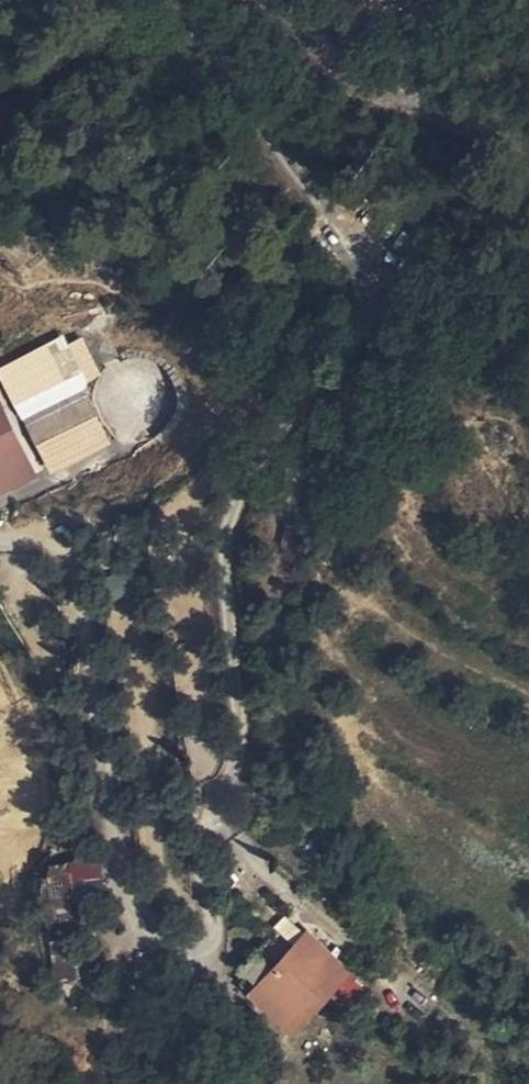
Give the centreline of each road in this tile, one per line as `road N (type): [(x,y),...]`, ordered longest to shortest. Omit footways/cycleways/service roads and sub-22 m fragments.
road 1 (track): [(181,0),(355,244),(372,309),(338,367),(263,460),(235,514),(209,764),(216,917),(204,956),(169,962),(130,929),(74,623),(49,553),(8,539),(0,543)]
road 2 (track): [(214,689),(229,801),(247,860),(444,1016)]
road 3 (unclassified): [(528,137),(371,81),(284,0)]
road 4 (track): [(0,727),(14,760),(17,882)]

